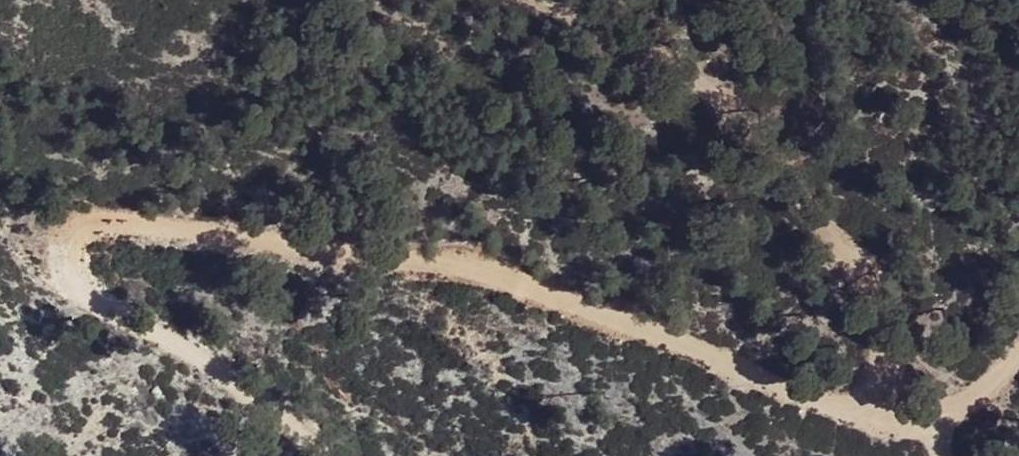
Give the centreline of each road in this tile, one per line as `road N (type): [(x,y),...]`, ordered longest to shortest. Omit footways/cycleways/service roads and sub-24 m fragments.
road 1 (track): [(123,217),(347,240),(507,272),(783,374),(909,409),(956,396),(1018,338)]
road 2 (track): [(909,409),(902,339),(801,173),(742,101),(657,45),(561,0)]
road 3 (track): [(123,217),(49,235),(47,272),(63,296),(145,328),(280,414),(325,455)]

